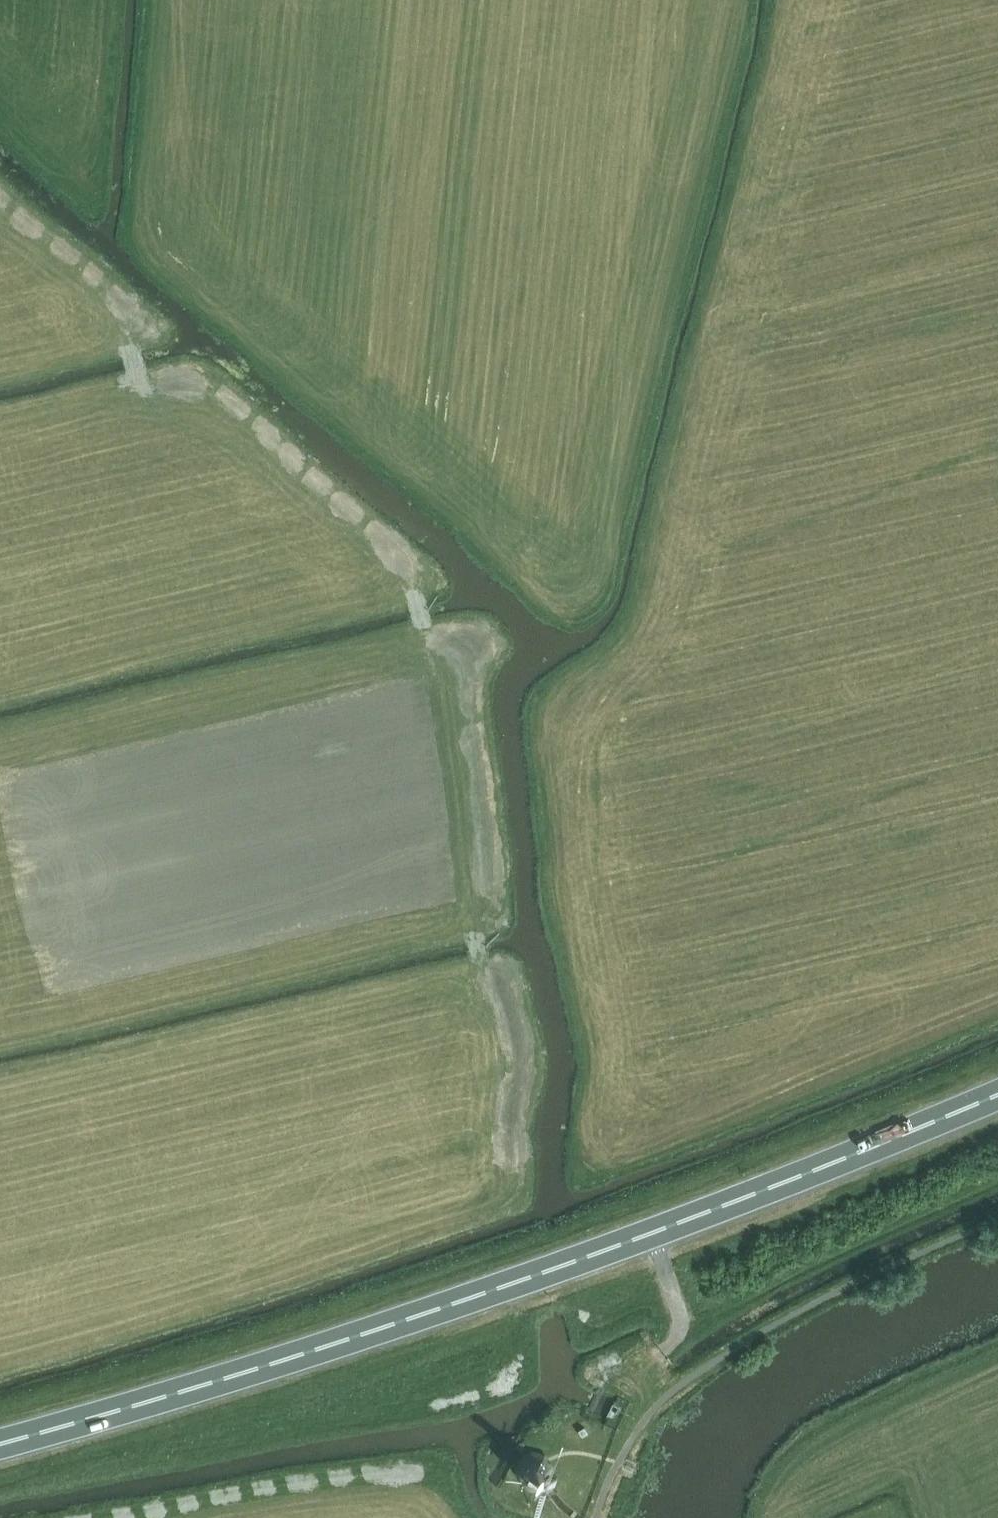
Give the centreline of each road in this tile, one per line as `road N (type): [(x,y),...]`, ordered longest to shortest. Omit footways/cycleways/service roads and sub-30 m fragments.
road 1 (trunk): [(0,1442),(108,1414),(589,1256),(997,1095)]

